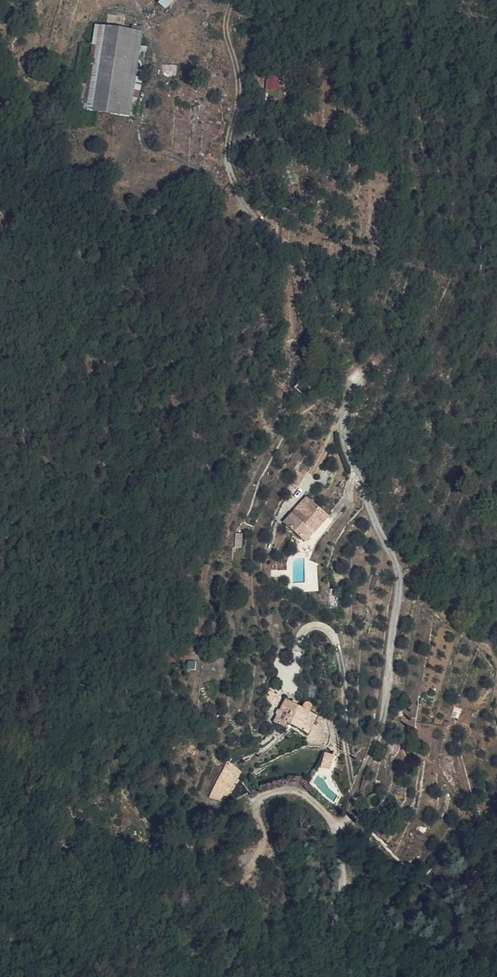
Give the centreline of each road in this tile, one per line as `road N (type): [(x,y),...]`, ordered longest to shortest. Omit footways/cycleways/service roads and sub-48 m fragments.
road 1 (track): [(286,423),(245,487),(199,594)]
road 2 (track): [(289,341),(291,281),(276,240),(230,183)]

